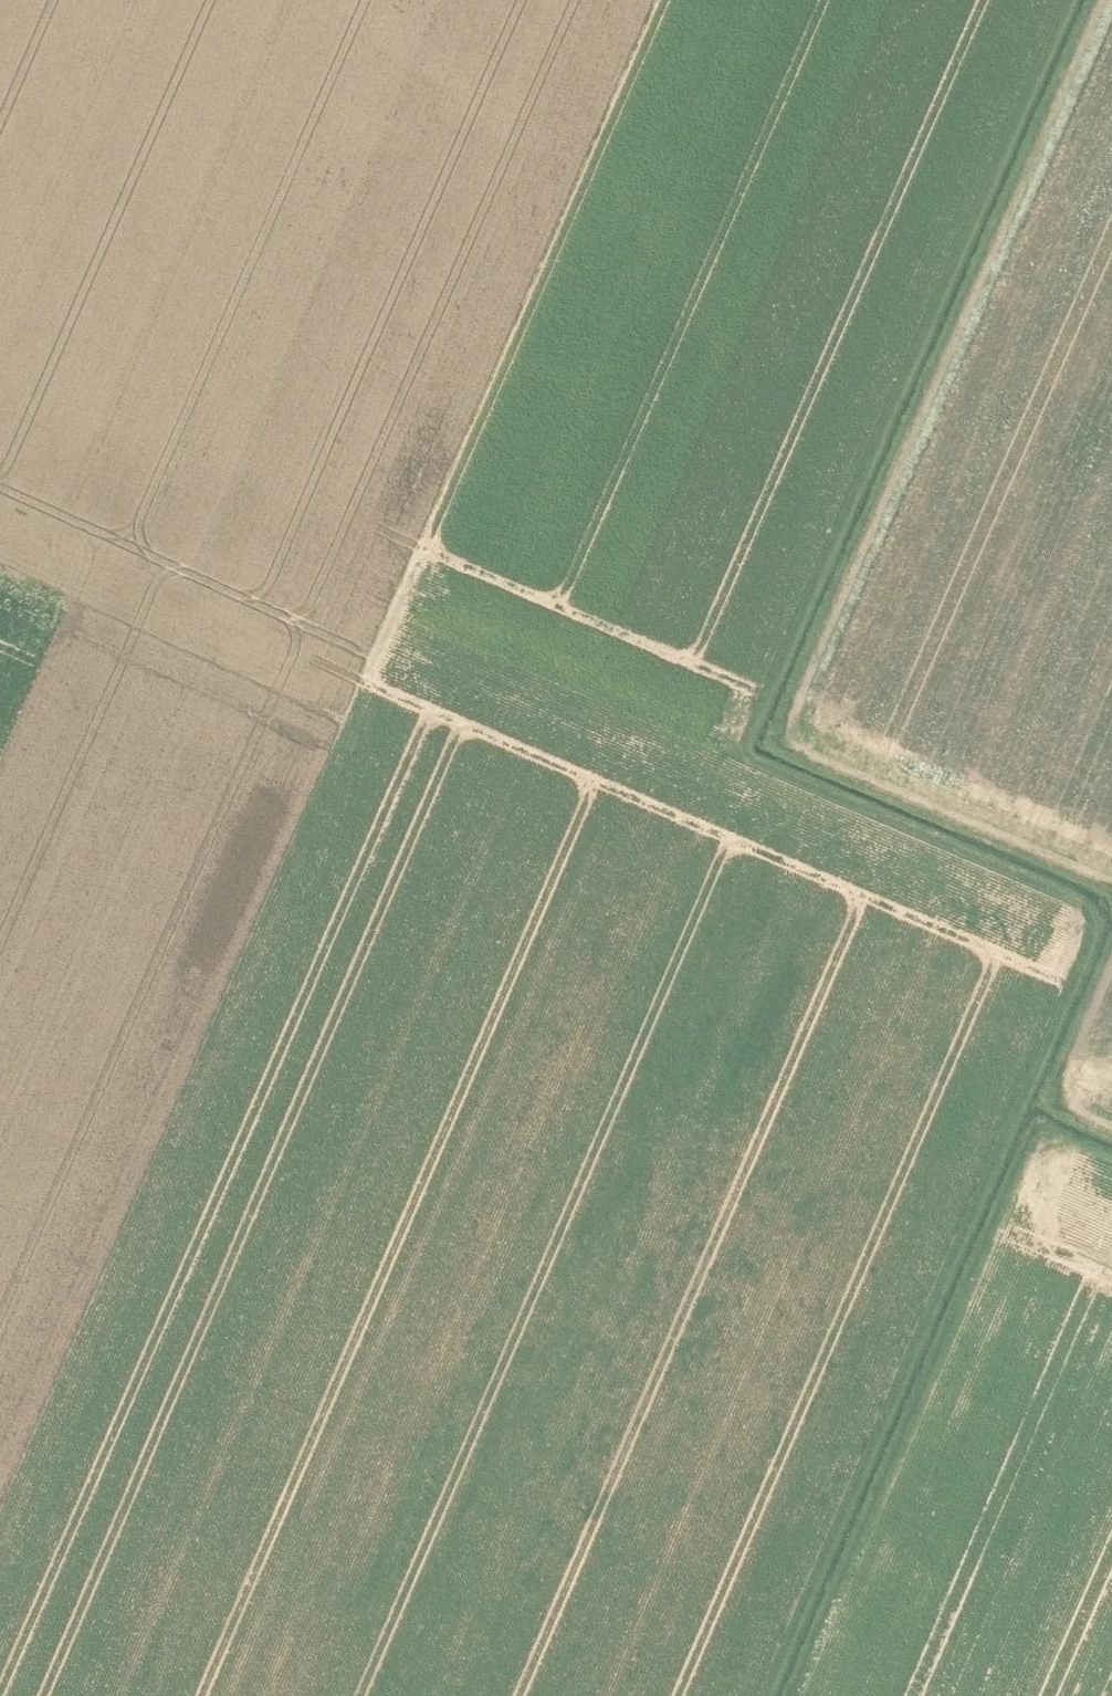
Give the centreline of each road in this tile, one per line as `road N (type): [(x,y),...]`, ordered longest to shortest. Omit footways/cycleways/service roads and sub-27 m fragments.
road 1 (track): [(1070,0),(739,758),(1099,911),(764,1695)]
road 2 (track): [(1111,887),(775,741),(1098,0)]
road 3 (track): [(795,1695),(1038,1127),(1111,1158)]
road 4 (track): [(1111,1127),(1050,1100),(1111,956)]

